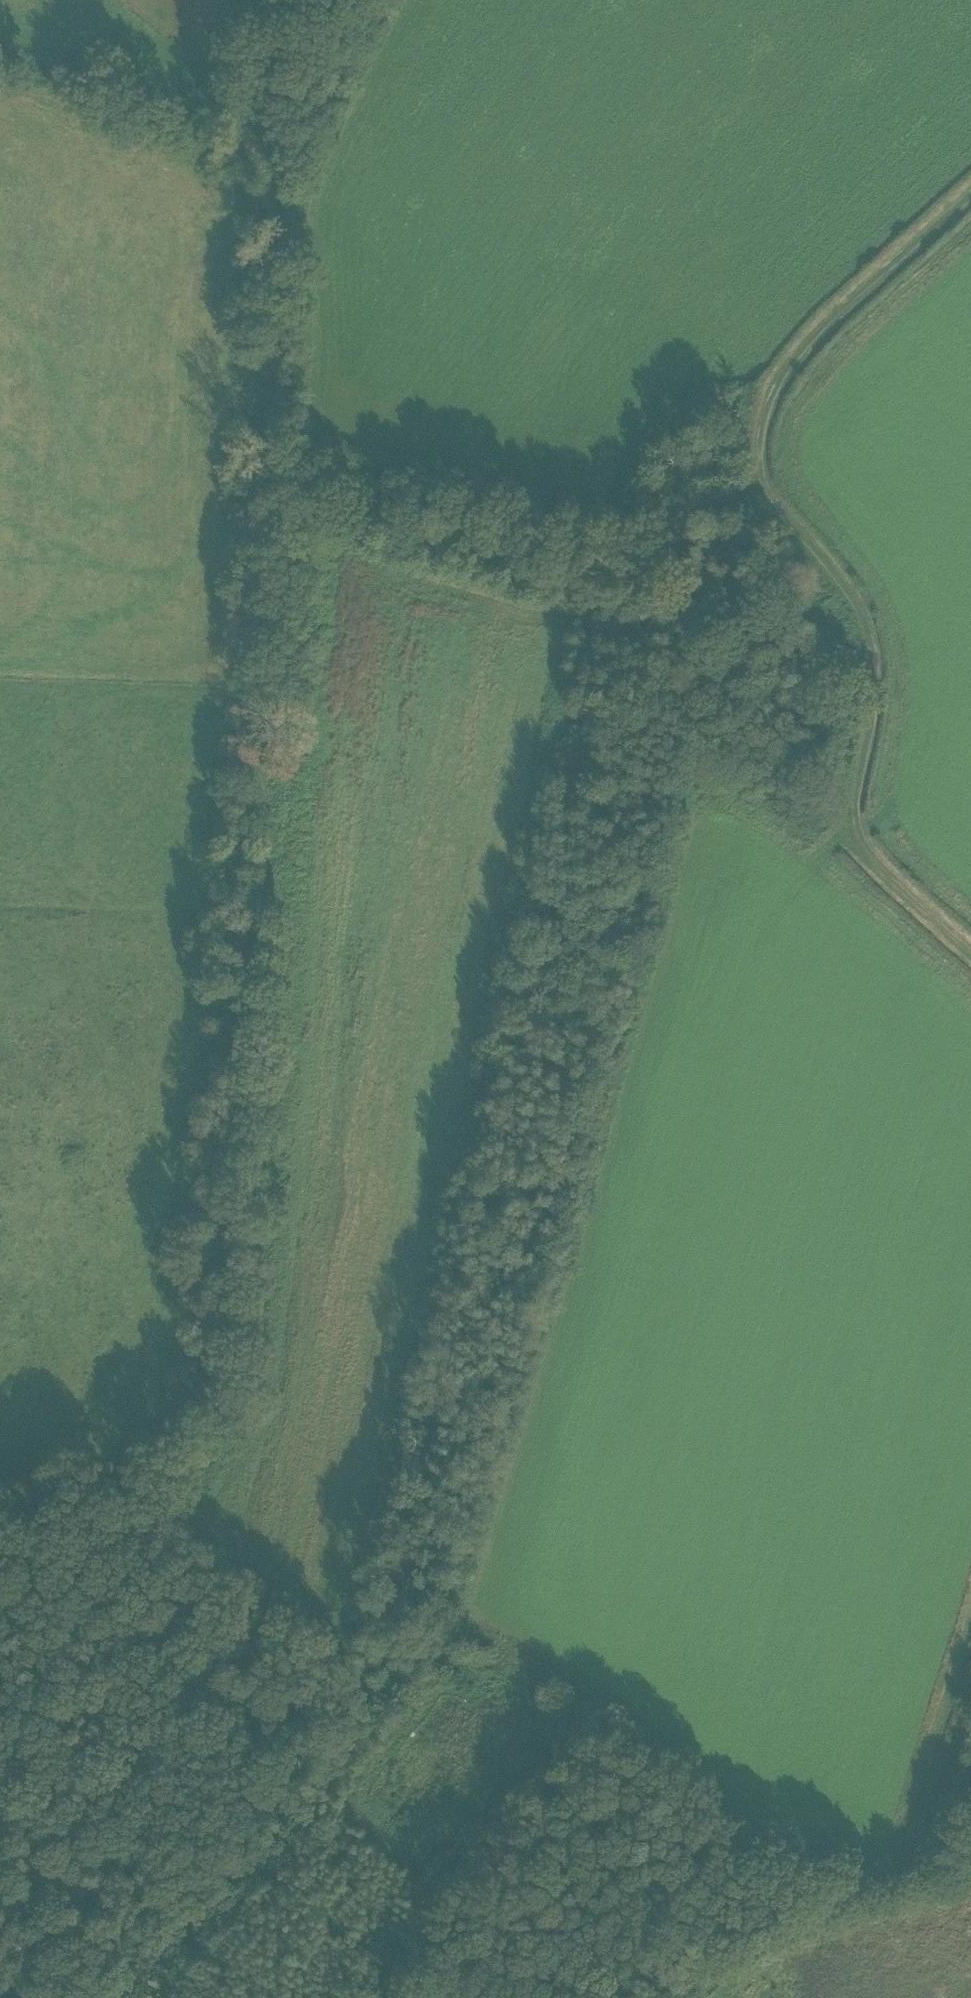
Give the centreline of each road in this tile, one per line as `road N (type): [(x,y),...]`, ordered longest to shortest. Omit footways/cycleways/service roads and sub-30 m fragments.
road 1 (track): [(0,1608),(42,1598),(142,1518),(215,1426),(266,485),(275,157),(0,47)]
road 2 (track): [(970,198),(836,319),(792,380),(760,450),(762,503),(819,553),(859,615),(871,670),(854,786),(856,839),(970,944)]
road 3 (track): [(690,1997),(766,1932),(924,1882),(948,1842),(970,1750)]

